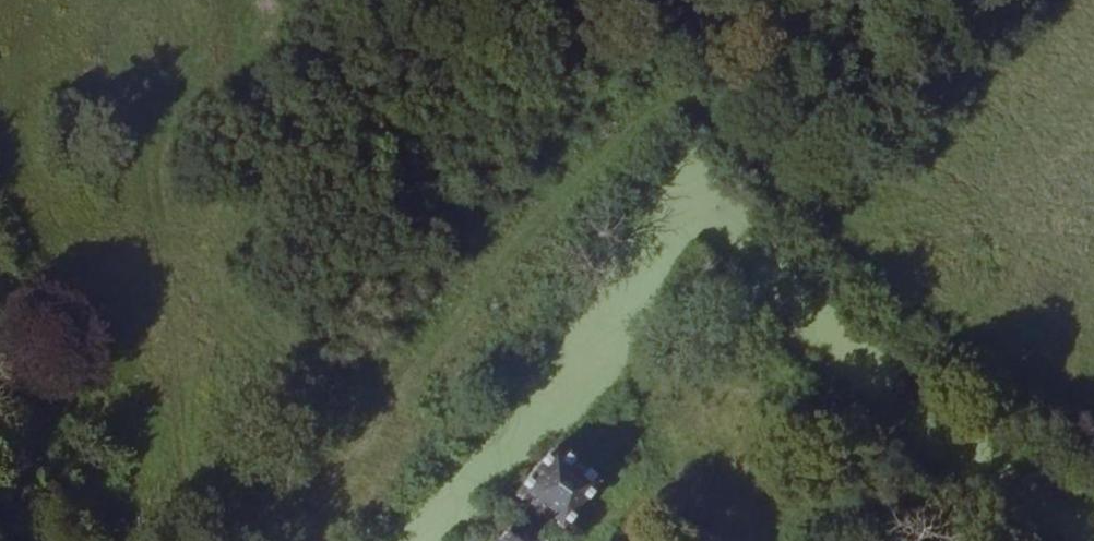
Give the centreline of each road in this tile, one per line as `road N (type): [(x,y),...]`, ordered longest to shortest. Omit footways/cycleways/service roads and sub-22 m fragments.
road 1 (track): [(1093,423),(945,314),(741,127),(670,103),(633,126),(266,540)]

